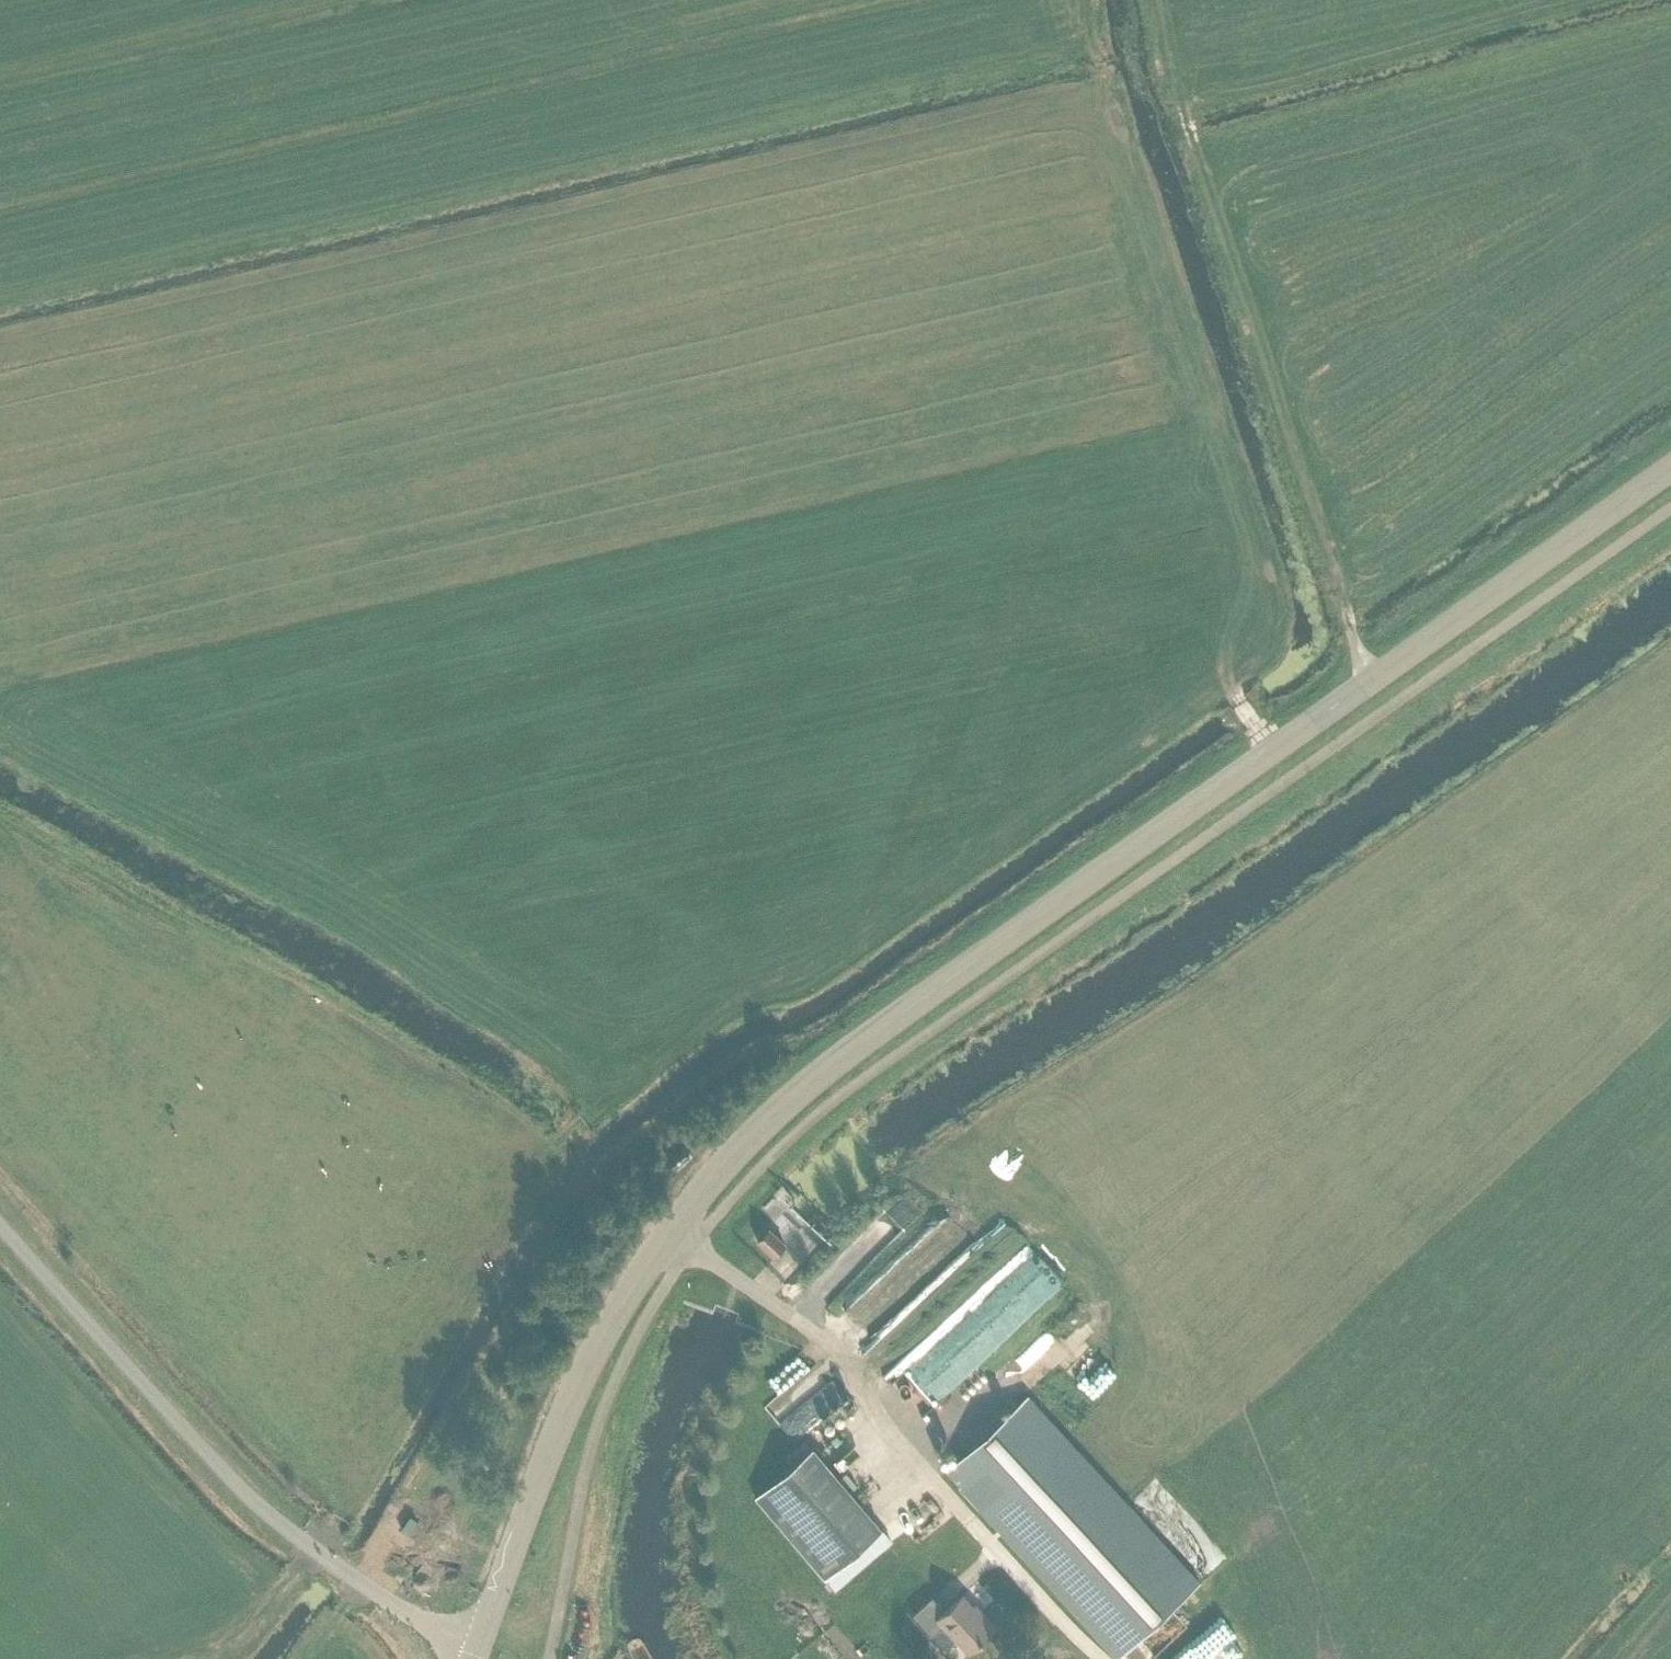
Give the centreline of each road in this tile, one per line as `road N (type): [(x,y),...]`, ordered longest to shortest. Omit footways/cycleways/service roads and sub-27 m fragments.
road 1 (secondary): [(475,1655),(552,1447),(622,1304),(674,1228),(802,1095),(934,993),(1670,480)]
road 2 (unclassified): [(475,1655),(336,1565),(238,1487),(0,1225)]

